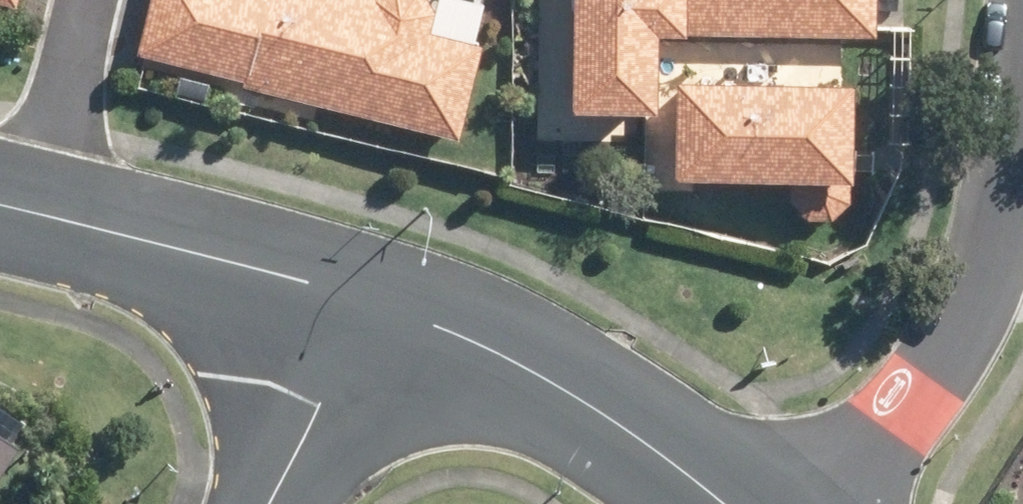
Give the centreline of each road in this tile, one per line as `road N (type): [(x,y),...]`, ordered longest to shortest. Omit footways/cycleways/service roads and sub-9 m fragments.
road 1 (residential): [(1022,14),(1000,195),(966,283),(926,361),(818,503)]
road 2 (tertiary): [(371,304),(508,354),(720,503)]
road 3 (tertiary): [(38,216),(371,304)]
road 4 (tertiary): [(268,503),(371,304)]
road 5 (residential): [(89,0),(38,216)]

